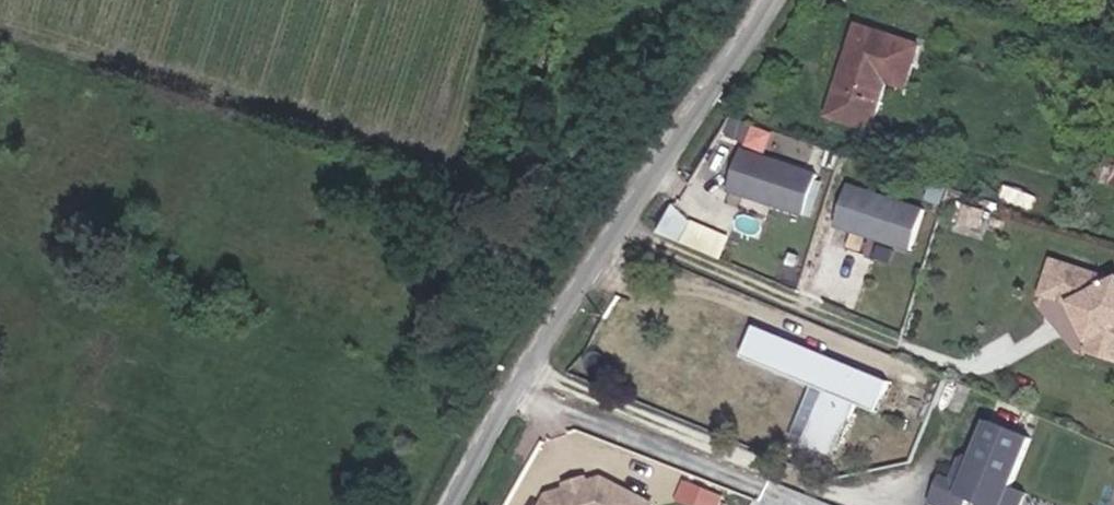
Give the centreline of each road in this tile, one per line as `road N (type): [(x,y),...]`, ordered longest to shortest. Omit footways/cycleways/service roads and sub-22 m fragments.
road 1 (residential): [(780,0),(574,301),(463,504)]

